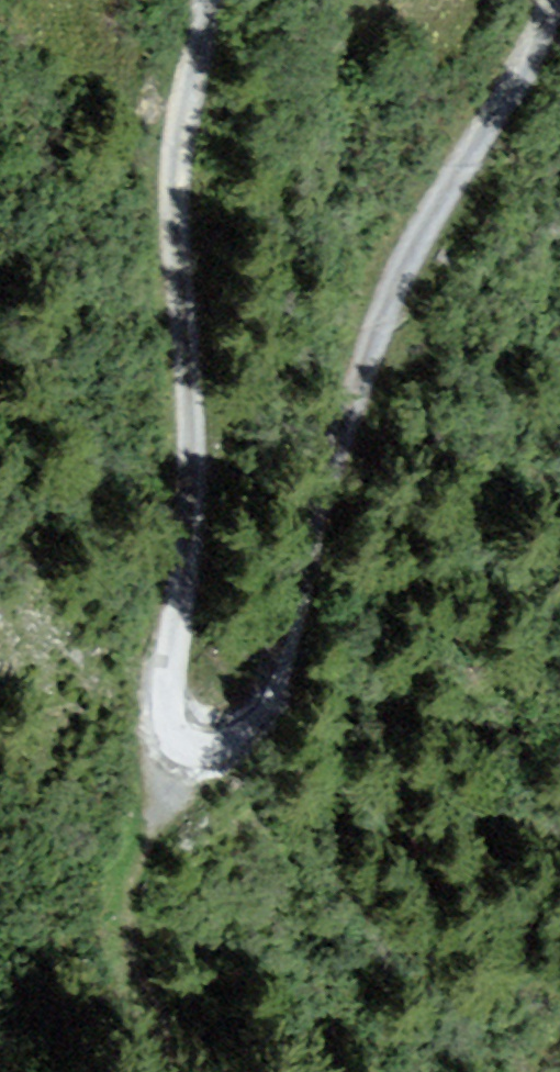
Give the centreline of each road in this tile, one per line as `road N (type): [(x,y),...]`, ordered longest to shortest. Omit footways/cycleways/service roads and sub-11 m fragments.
road 1 (track): [(559,0),(411,266),(276,679),(241,754),(180,745)]
road 2 (track): [(198,0),(175,173),(191,429),(169,696),(180,745)]

